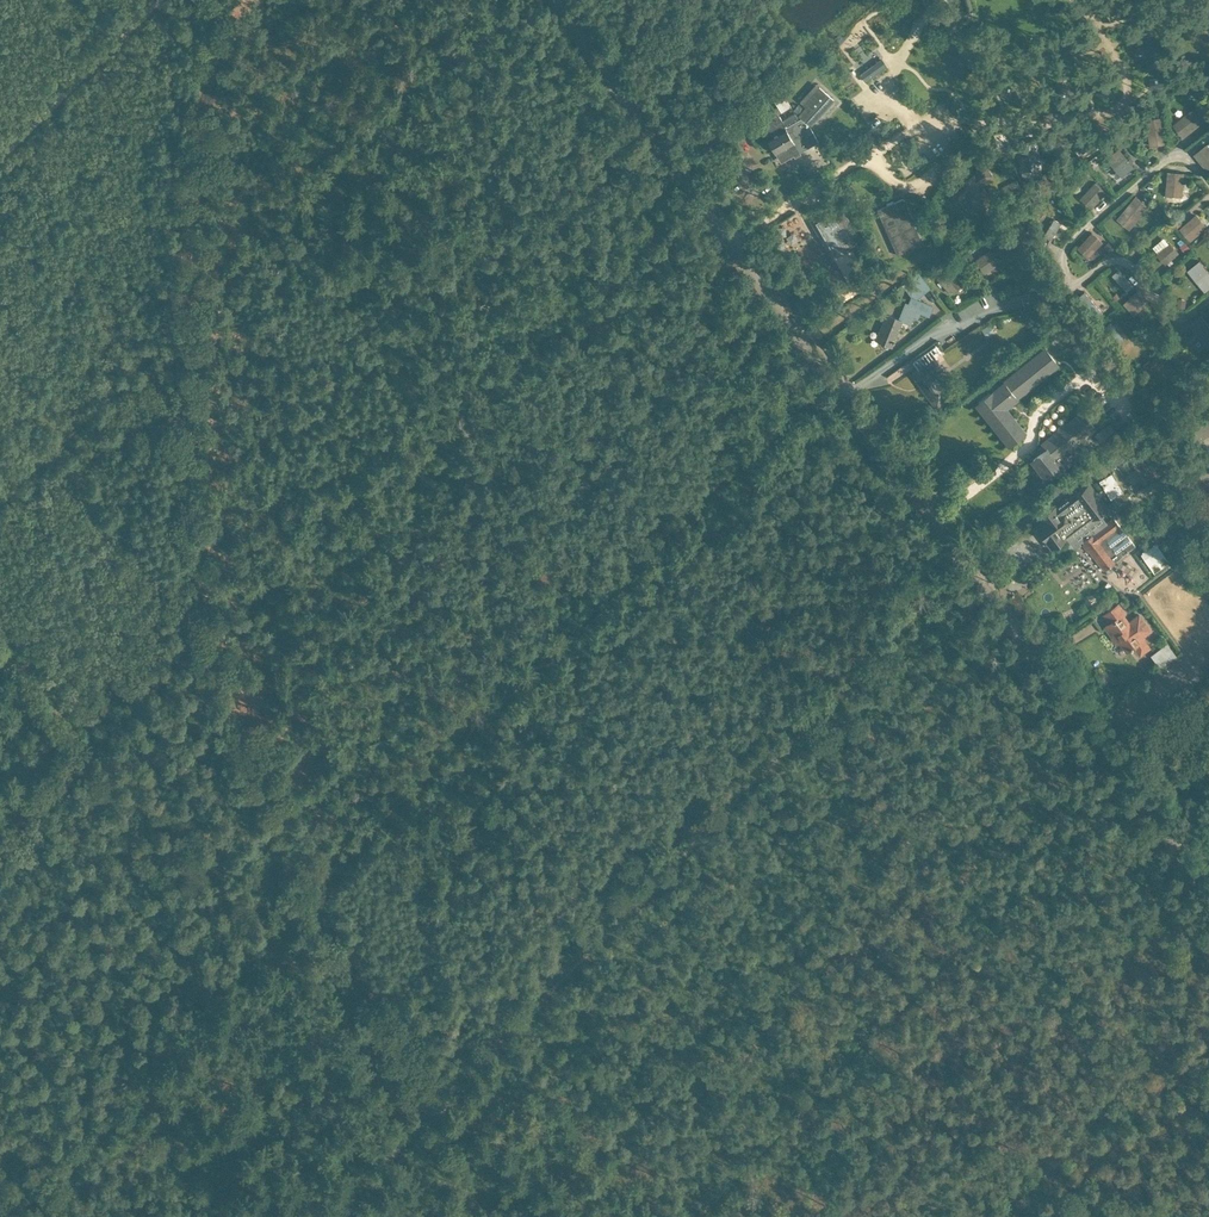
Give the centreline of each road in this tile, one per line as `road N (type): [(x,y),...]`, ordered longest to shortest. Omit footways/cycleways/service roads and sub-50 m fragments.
road 1 (unclassified): [(1208,891),(551,0)]

